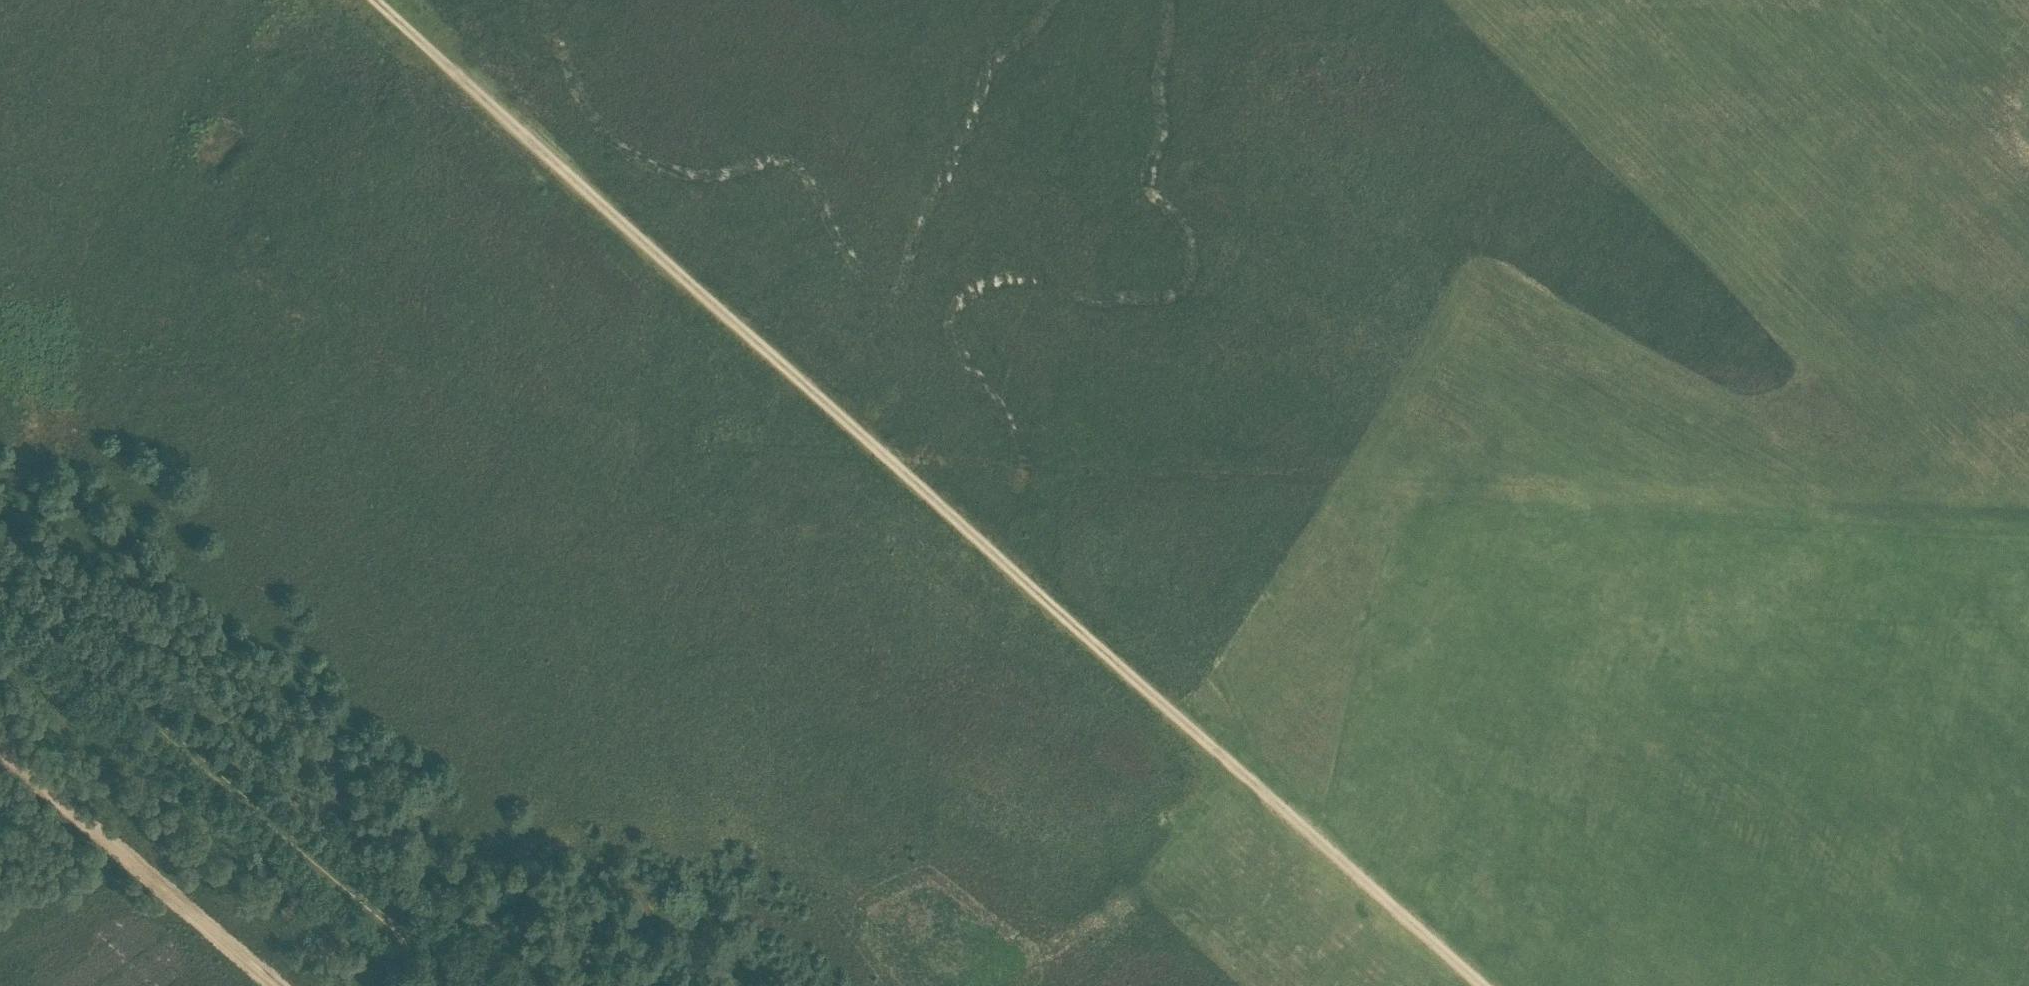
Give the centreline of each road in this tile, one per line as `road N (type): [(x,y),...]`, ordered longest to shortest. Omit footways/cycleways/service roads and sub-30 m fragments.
road 1 (track): [(0,583),(463,985)]
road 2 (track): [(0,765),(262,985)]

